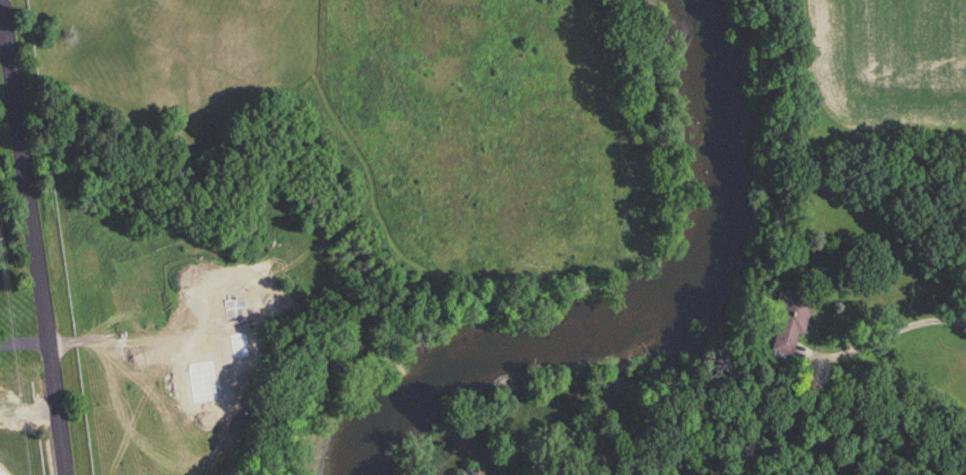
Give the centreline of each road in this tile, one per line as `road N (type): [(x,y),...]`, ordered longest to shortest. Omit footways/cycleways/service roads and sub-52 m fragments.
road 1 (tertiary): [(69,474),(0,7)]

